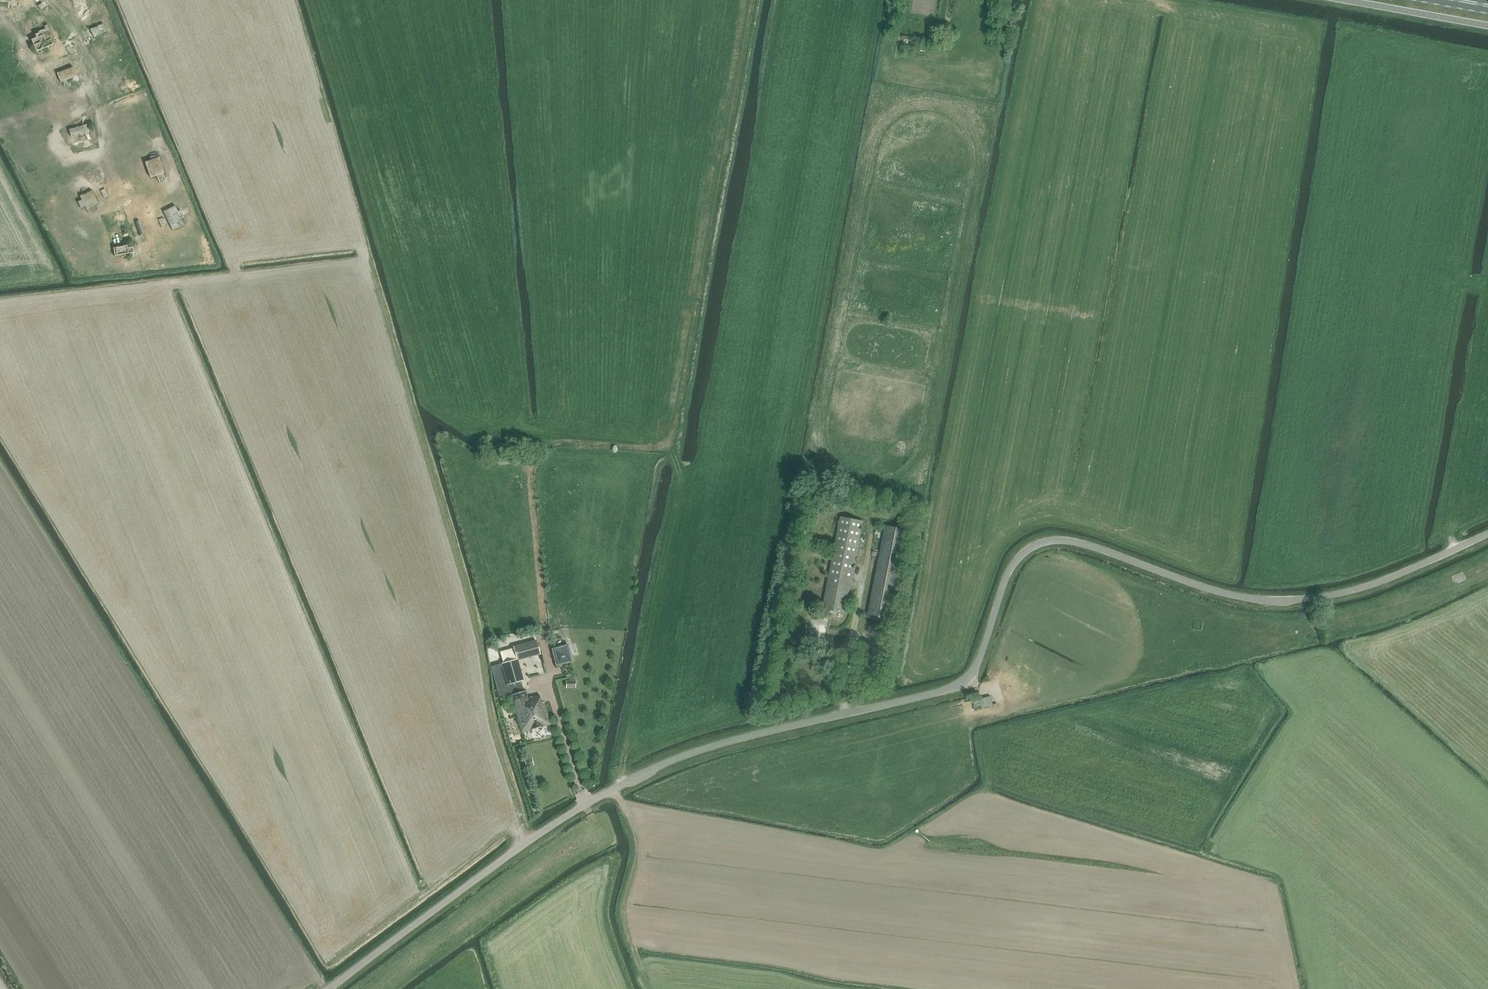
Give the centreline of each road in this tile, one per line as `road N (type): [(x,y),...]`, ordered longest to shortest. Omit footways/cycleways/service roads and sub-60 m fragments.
road 1 (unclassified): [(1487,538),(1348,594),(1283,602),(1207,588),(1082,541),(1041,543),(1010,572),(971,679),(687,753),(522,843),(329,988)]
road 2 (track): [(648,980),(625,925),(639,862),(619,786),(677,489),(669,447),(750,0)]

